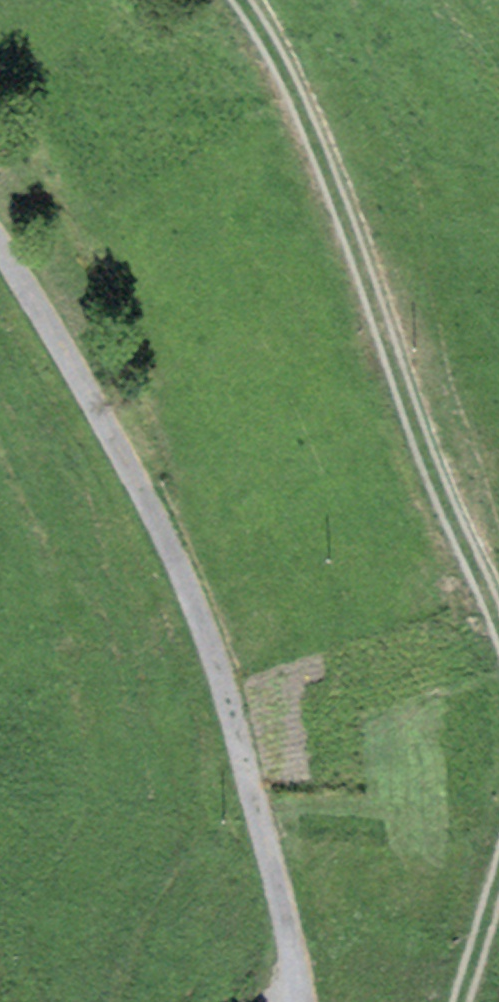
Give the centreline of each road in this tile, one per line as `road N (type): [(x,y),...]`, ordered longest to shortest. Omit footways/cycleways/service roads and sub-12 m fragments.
road 1 (unclassified): [(0,255),(120,456),(207,633),(257,791),(295,1001)]
road 2 (track): [(498,629),(254,20),(239,0)]
road 3 (track): [(452,1001),(498,857)]

